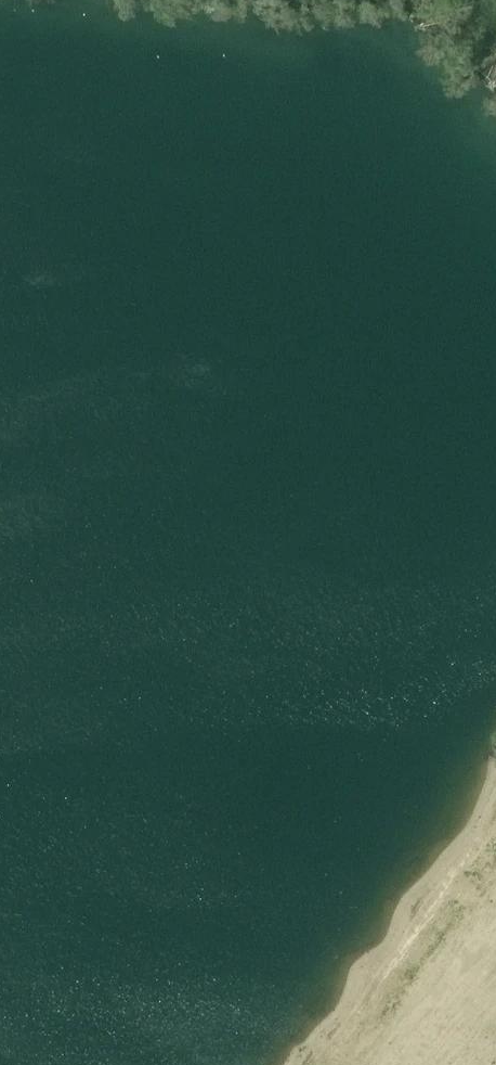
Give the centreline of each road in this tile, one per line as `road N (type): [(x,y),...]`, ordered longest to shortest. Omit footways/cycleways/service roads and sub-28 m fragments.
road 1 (track): [(495,805),(313,1064)]

